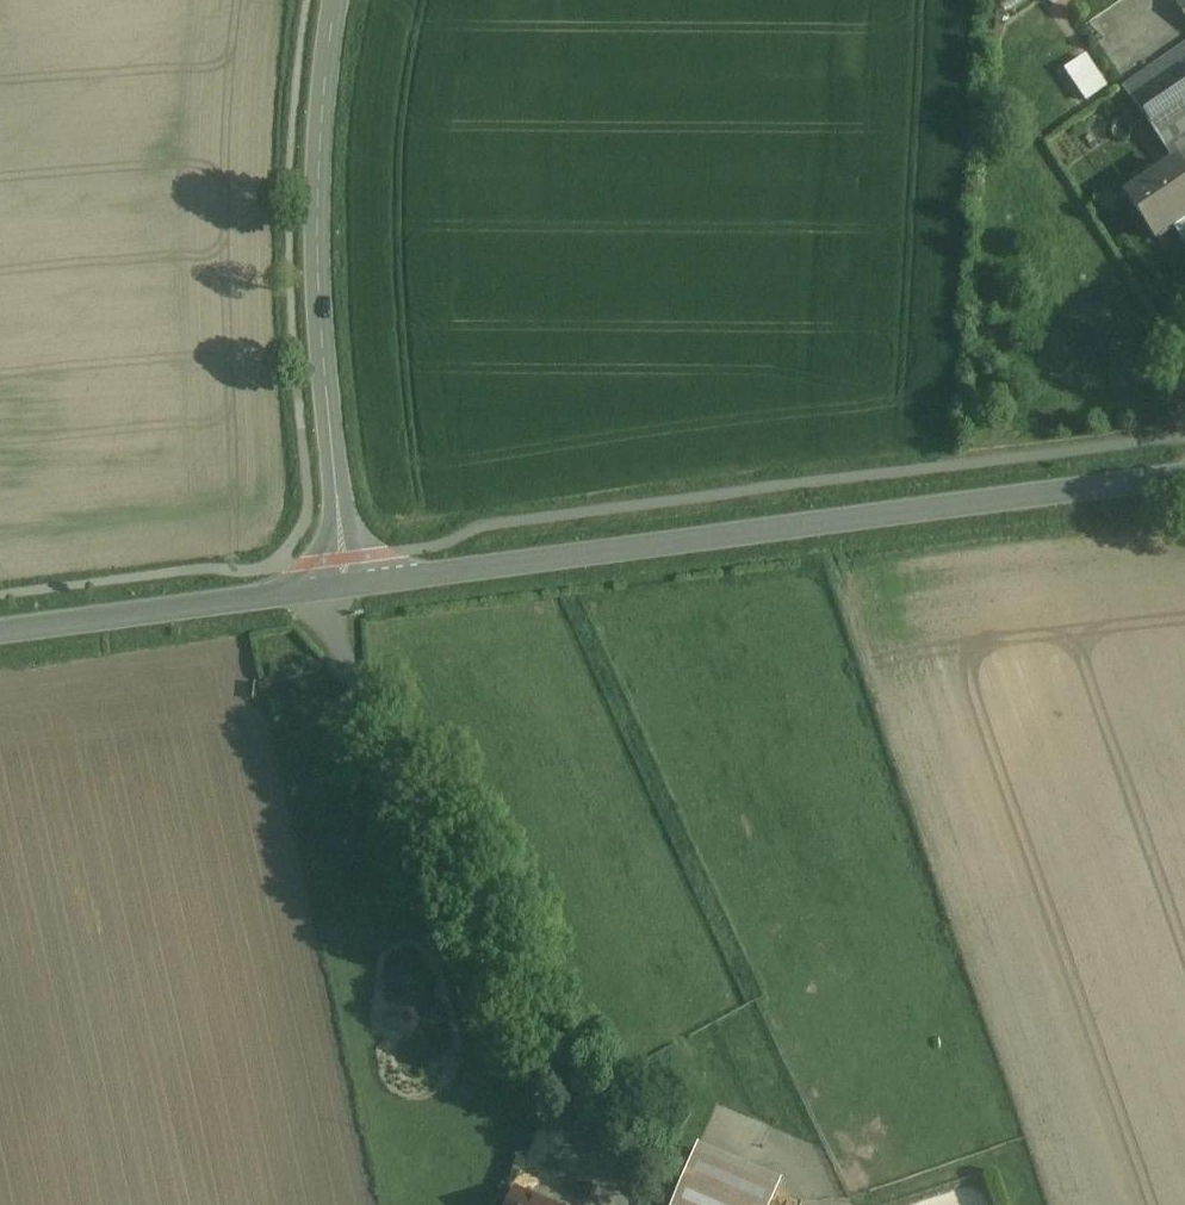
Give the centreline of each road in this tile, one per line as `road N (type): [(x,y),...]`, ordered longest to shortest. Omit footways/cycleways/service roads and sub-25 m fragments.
road 1 (tertiary): [(349,585),(1184,478)]
road 2 (tertiary): [(349,585),(320,344),(317,191),(336,0)]
road 3 (tertiary): [(349,585),(0,633)]

